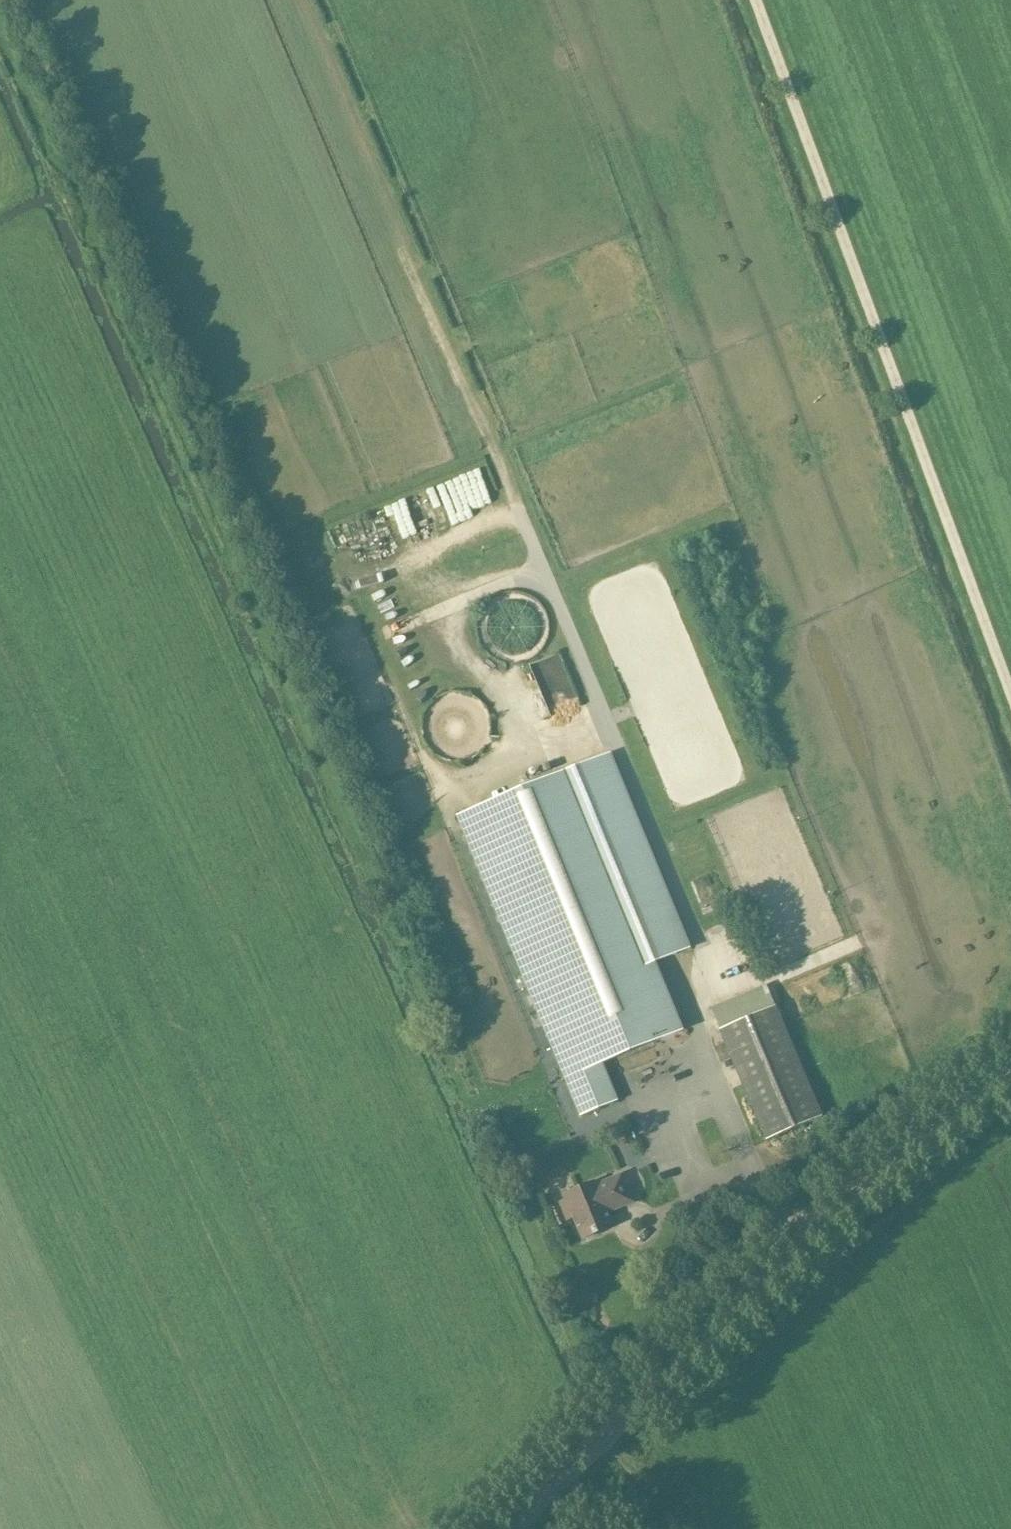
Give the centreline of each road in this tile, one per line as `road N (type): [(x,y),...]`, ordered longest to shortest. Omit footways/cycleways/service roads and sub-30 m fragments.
road 1 (track): [(752,0),(1010,697)]
road 2 (unclassified): [(515,1528),(899,1151),(1010,1070)]

